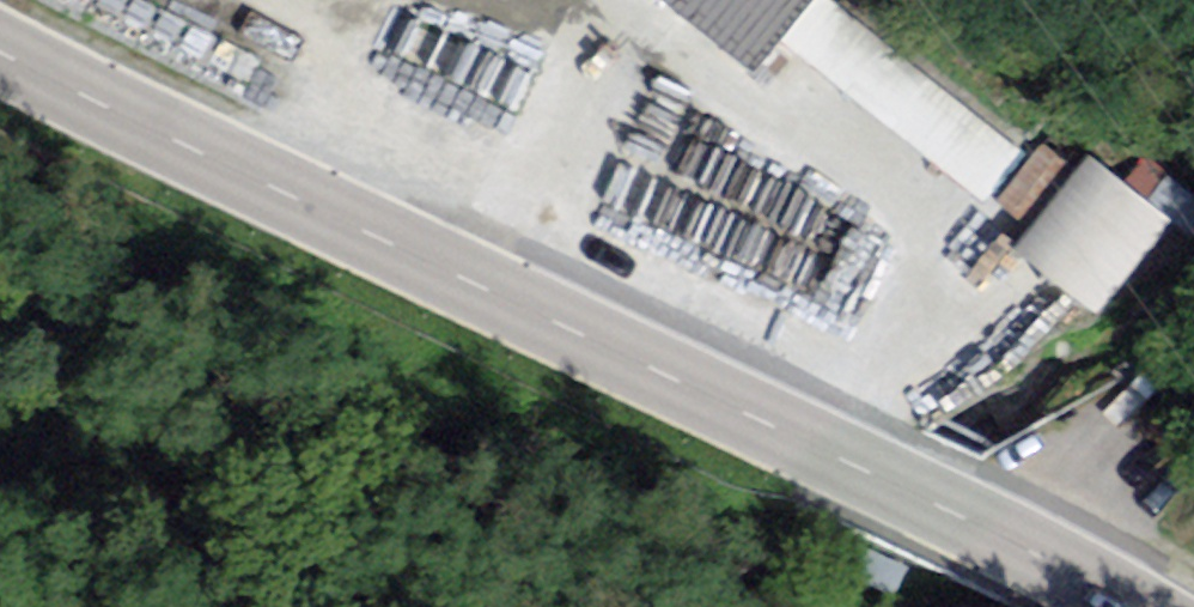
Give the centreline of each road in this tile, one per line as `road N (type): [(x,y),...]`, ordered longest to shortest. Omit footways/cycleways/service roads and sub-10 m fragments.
road 1 (secondary): [(1120,606),(982,532),(0,62)]
road 2 (track): [(814,455),(904,341),(932,280),(925,238),(864,164),(555,0)]
road 3 (track): [(509,311),(631,39)]
road 4 (track): [(273,0),(223,57),(177,151)]

